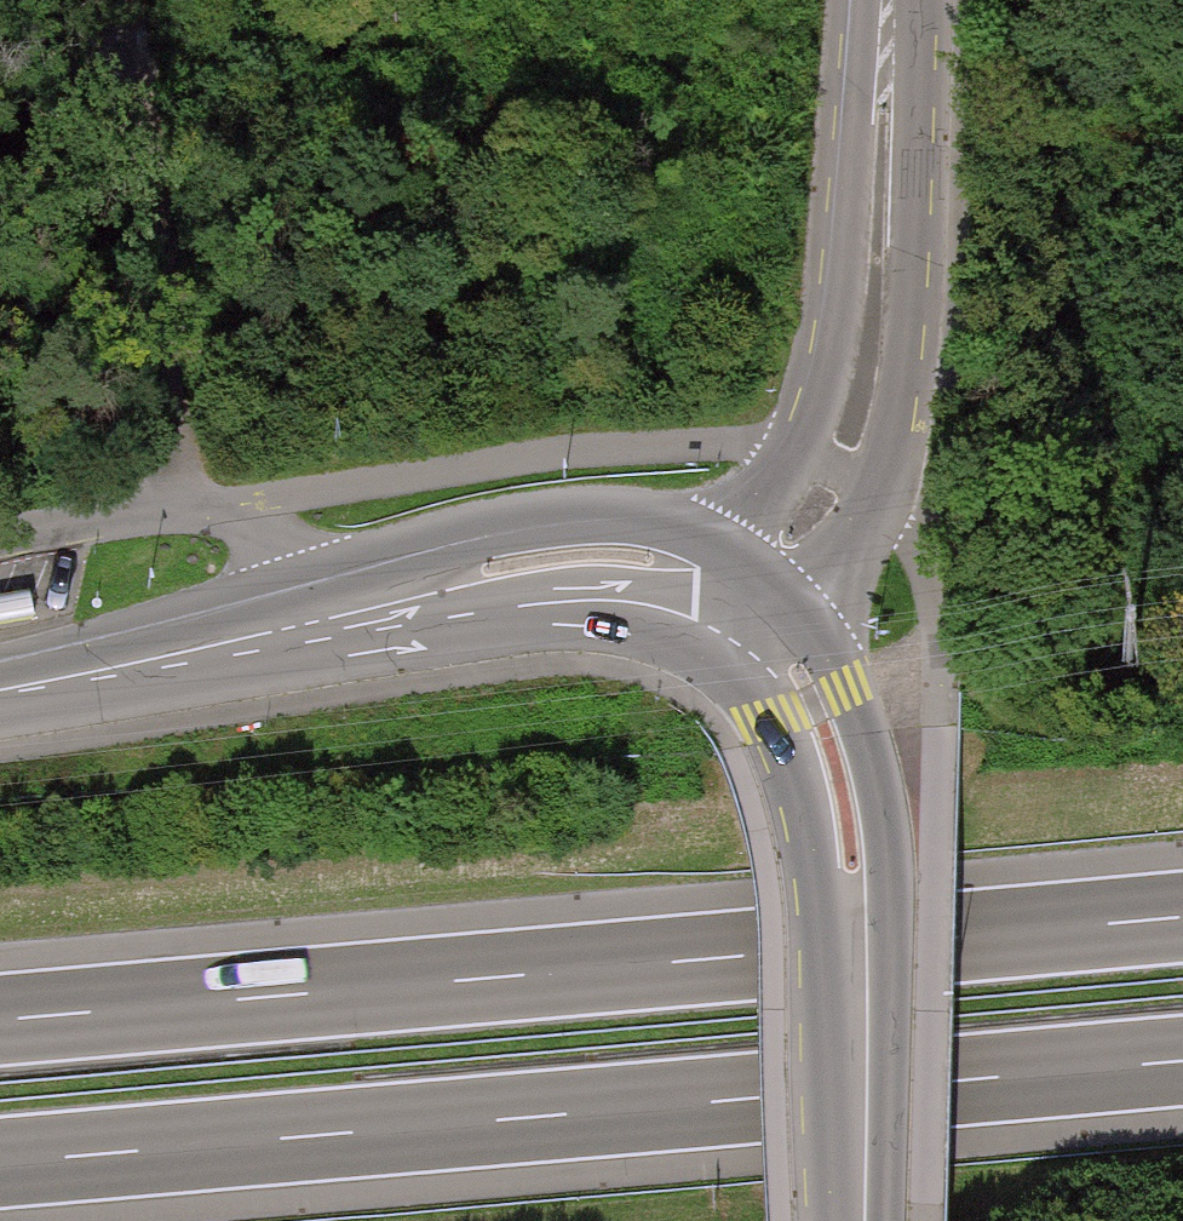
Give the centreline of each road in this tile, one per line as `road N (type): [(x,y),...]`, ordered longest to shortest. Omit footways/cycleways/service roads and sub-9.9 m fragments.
road 1 (motorway): [(1182,918),(0,1022)]
road 2 (motorway): [(0,1162),(1182,1061)]
road 3 (tertiary): [(0,691),(584,565),(662,575),(743,605)]
road 4 (tertiary): [(743,605),(776,638),(814,703),(844,788),(856,876),(861,1220)]
road 5 (unclassified): [(743,605),(841,470),(865,341),(891,0)]
road 6 (track): [(123,0),(158,338),(187,464),(220,509)]

